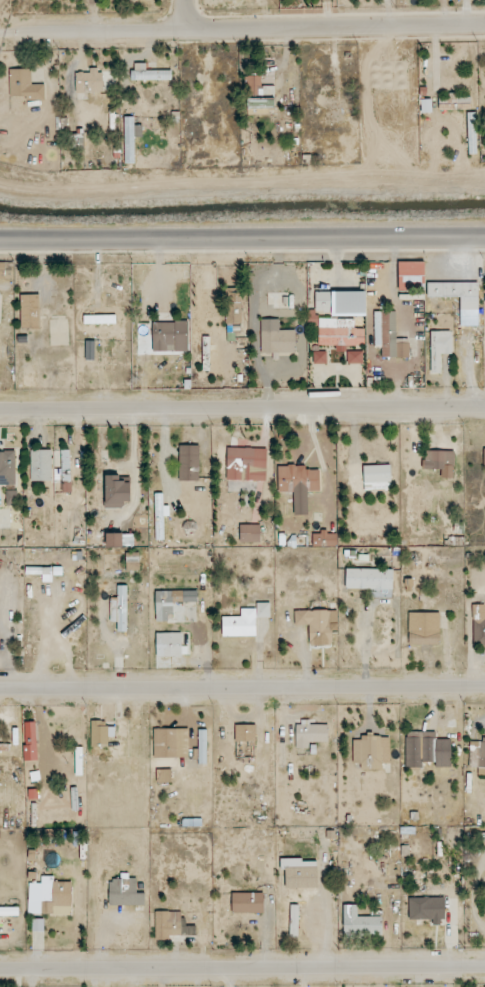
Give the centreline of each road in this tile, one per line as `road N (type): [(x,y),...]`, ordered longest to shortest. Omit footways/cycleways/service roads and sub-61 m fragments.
road 1 (residential): [(0,410),(484,406)]
road 2 (residential): [(0,689),(484,686)]
road 3 (residential): [(0,970),(484,967)]
road 4 (tertiary): [(0,236),(484,234)]
road 5 (residential): [(16,28),(104,34),(484,25)]

